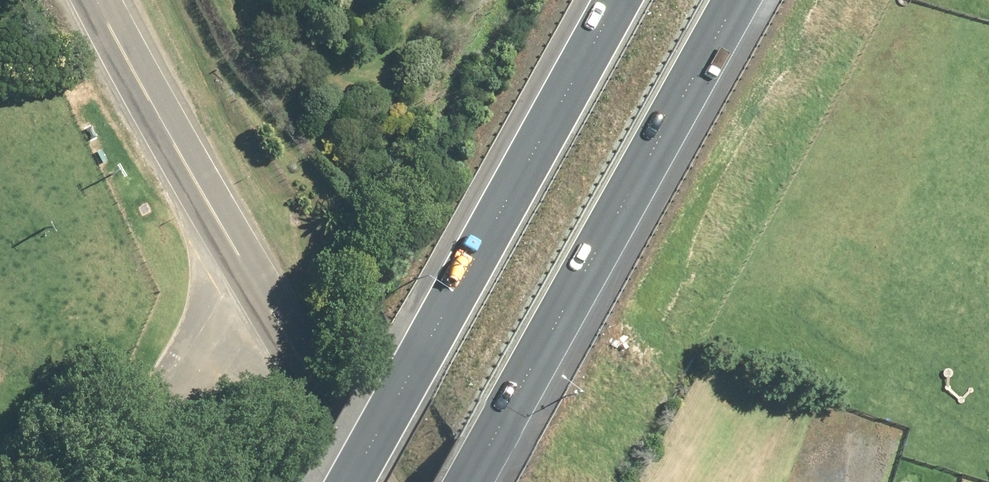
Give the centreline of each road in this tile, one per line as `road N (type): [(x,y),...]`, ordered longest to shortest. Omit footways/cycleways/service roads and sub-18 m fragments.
road 1 (motorway): [(348,481),(617,0)]
road 2 (motorway): [(734,0),(468,481)]
road 3 (secondary): [(250,280),(97,0)]
road 4 (unclassified): [(112,481),(221,298),(250,280)]
road 5 (secondary): [(374,481),(250,280)]

